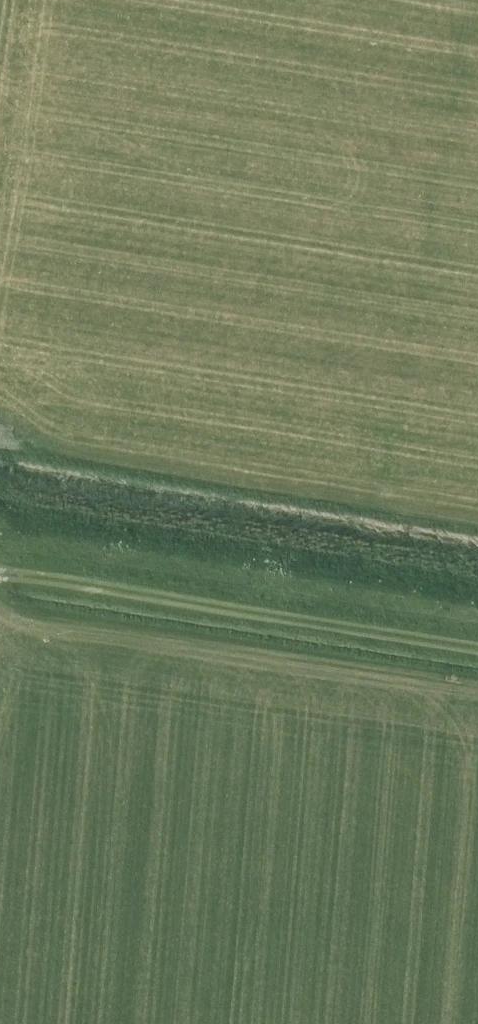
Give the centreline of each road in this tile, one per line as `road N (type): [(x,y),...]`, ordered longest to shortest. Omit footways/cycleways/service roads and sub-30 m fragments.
road 1 (track): [(477,646),(0,570)]

